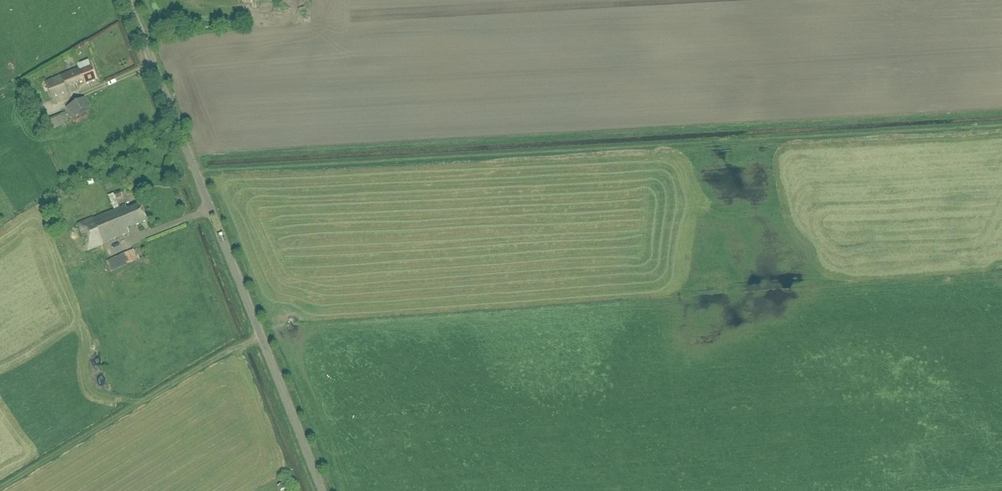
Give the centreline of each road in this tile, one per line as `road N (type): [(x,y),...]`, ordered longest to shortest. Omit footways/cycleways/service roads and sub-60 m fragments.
road 1 (unclassified): [(323,490),(128,0)]

